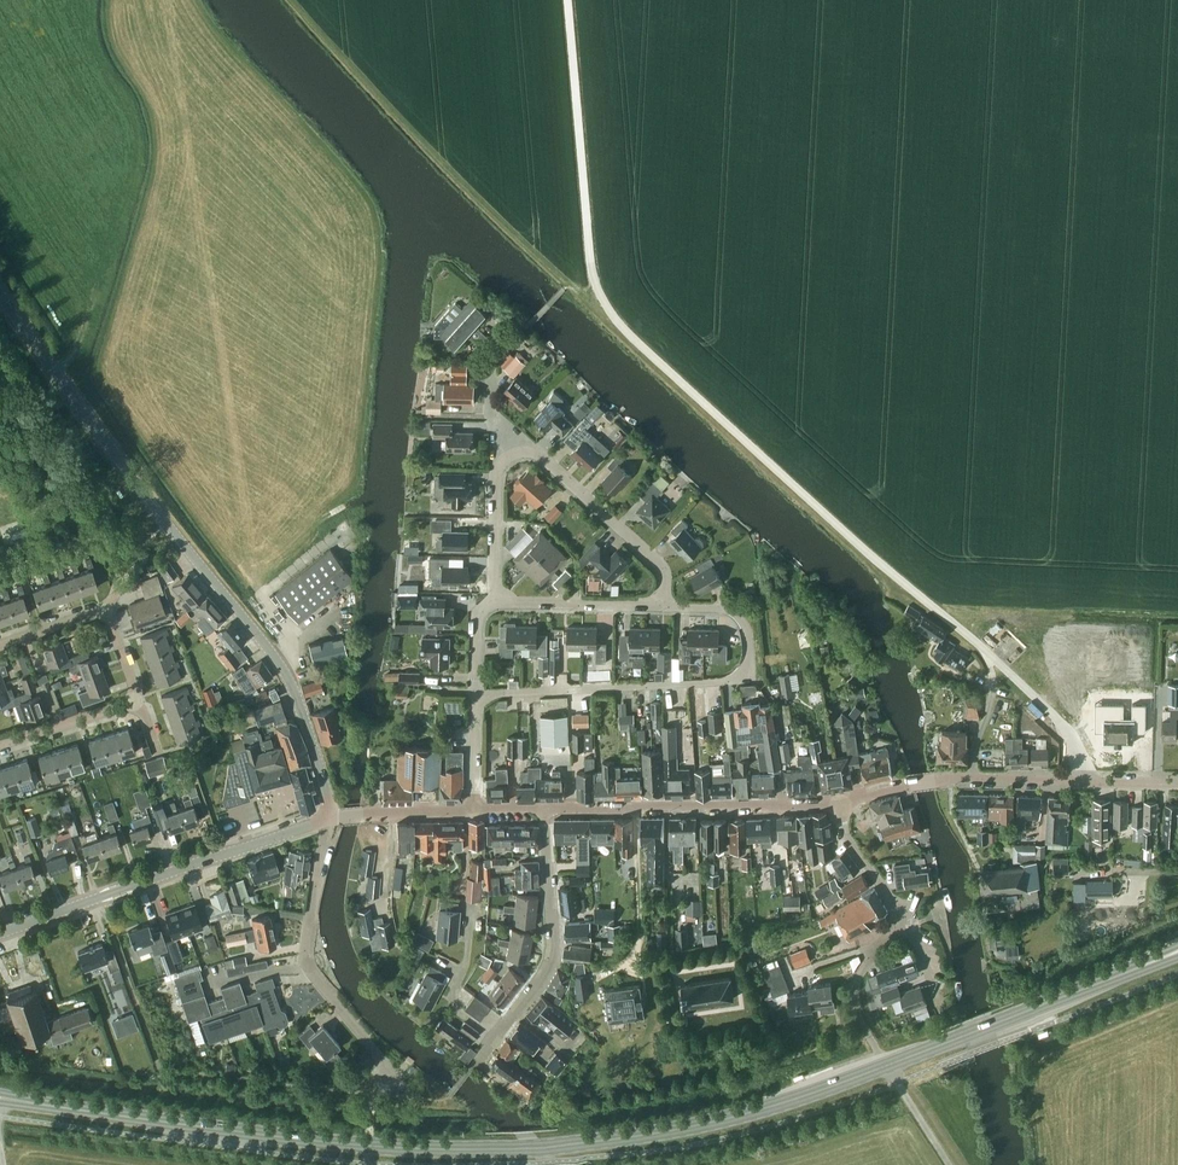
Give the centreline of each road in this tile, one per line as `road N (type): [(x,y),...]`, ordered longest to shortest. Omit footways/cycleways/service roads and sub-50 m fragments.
road 1 (tertiary): [(327,817),(324,782),(284,671),(125,469),(0,289)]
road 2 (primary): [(490,1149),(323,1142),(0,1097)]
road 3 (residential): [(475,697),(725,683),(743,673),(749,637),(735,614),(663,606)]
road 4 (primary): [(490,1149),(690,1126),(886,1065)]
road 5 (tertiary): [(0,931),(327,817)]
road 6 (residential): [(327,817),(305,964),(382,1067),(376,1093)]
road 7 (unclassified): [(840,799),(545,807)]
road 8 (residential): [(482,1051),(548,966),(545,807)]
road 9 (residential): [(663,606),(661,565),(534,448),(497,441)]
road 10 (unclassified): [(1177,780),(935,779)]
road 11 (track): [(636,805),(640,981)]
road 12 (residential): [(663,606),(492,605)]
road 13 (residential): [(886,1065),(860,1020),(858,980),(908,922)]
road 14 (residential): [(492,605),(497,441)]
road 15 (residential): [(0,746),(137,703)]
road 16 (residential): [(908,922),(846,835),(840,799)]
road 17 (primary): [(886,1065),(1014,1016)]
road 18 (unclassified): [(472,809),(341,815)]

